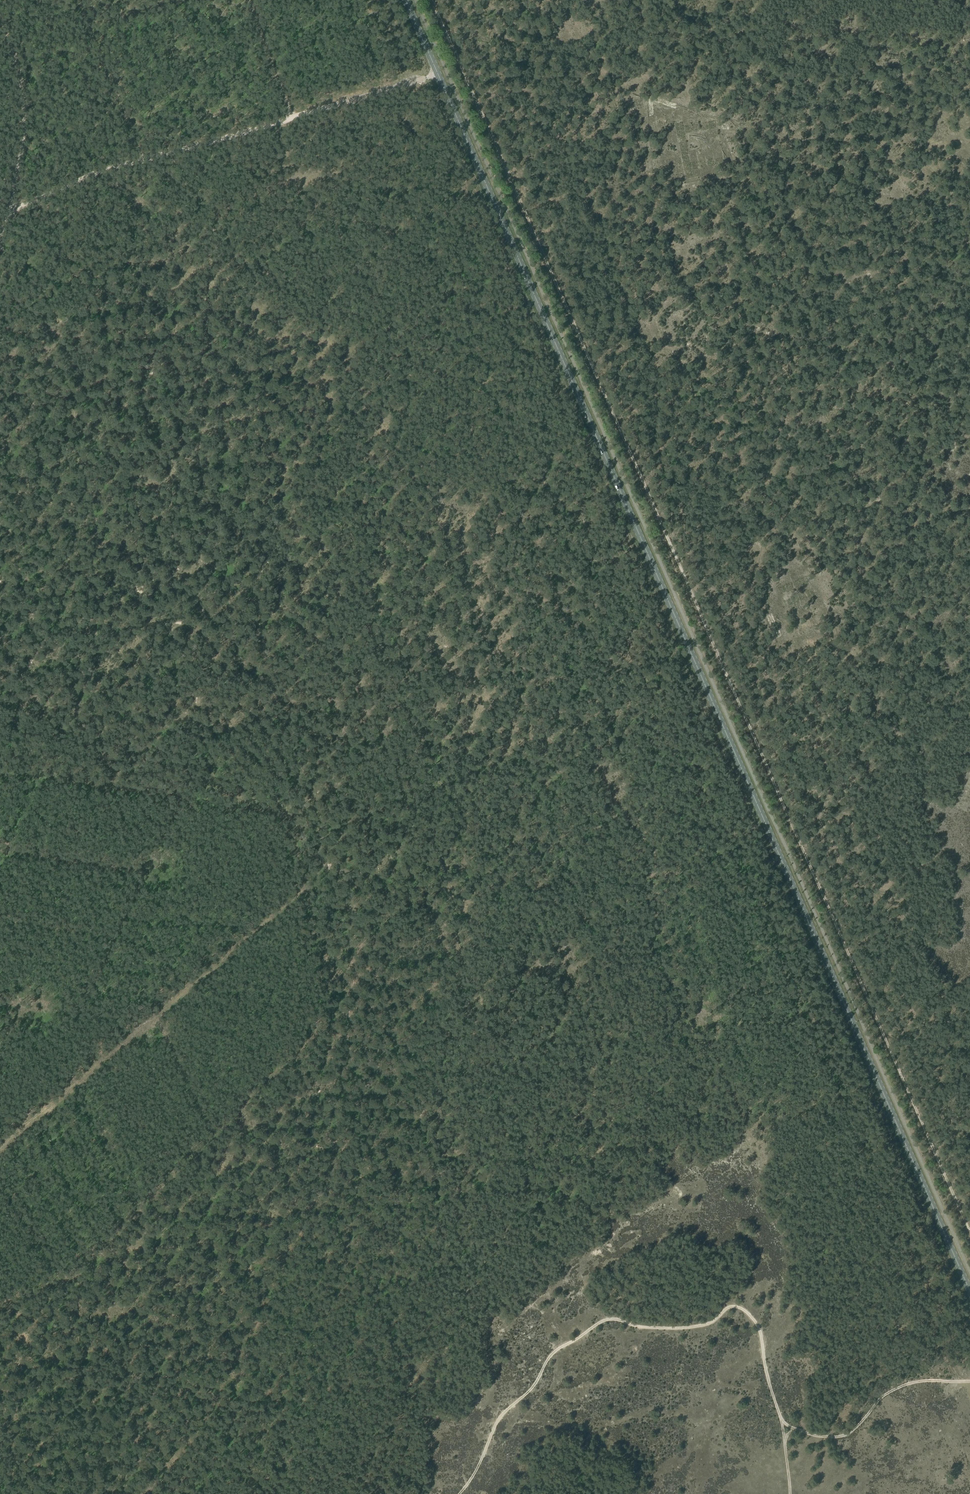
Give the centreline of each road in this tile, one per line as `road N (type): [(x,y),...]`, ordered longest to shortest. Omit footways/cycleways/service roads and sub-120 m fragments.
road 1 (primary): [(969,1292),(405,0)]
road 2 (track): [(459,1493),(494,1424),(530,1393),(554,1350),(608,1317),(665,1330),(709,1322),(732,1305),(760,1336),(791,1493)]
road 3 (track): [(0,23),(29,105),(0,244)]
road 4 (track): [(781,1419),(824,1437),(844,1436),(882,1396),(915,1382),(943,1382)]

